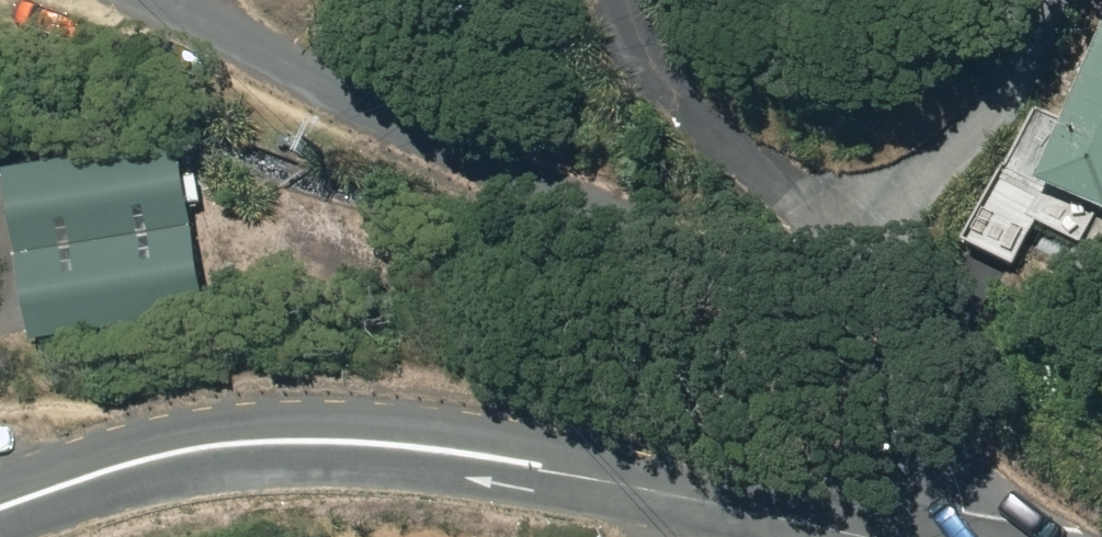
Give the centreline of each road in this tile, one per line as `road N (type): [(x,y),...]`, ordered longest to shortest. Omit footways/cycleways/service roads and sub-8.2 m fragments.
road 1 (residential): [(958,536),(961,493),(940,454),(786,314),(672,245),(174,0)]
road 2 (residential): [(0,507),(227,450),(326,444),(446,457),(833,536)]

